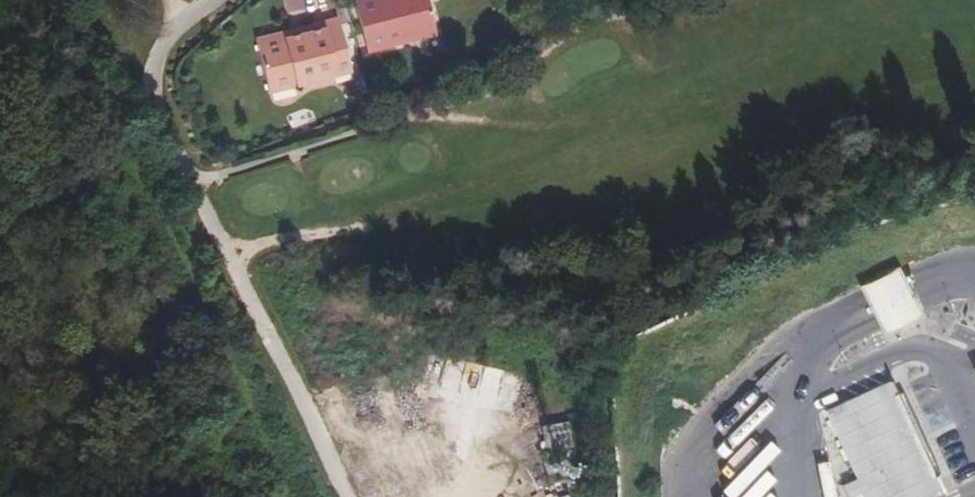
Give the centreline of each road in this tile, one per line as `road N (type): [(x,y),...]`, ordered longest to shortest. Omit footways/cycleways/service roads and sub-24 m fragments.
road 1 (track): [(273,496),(28,0)]

